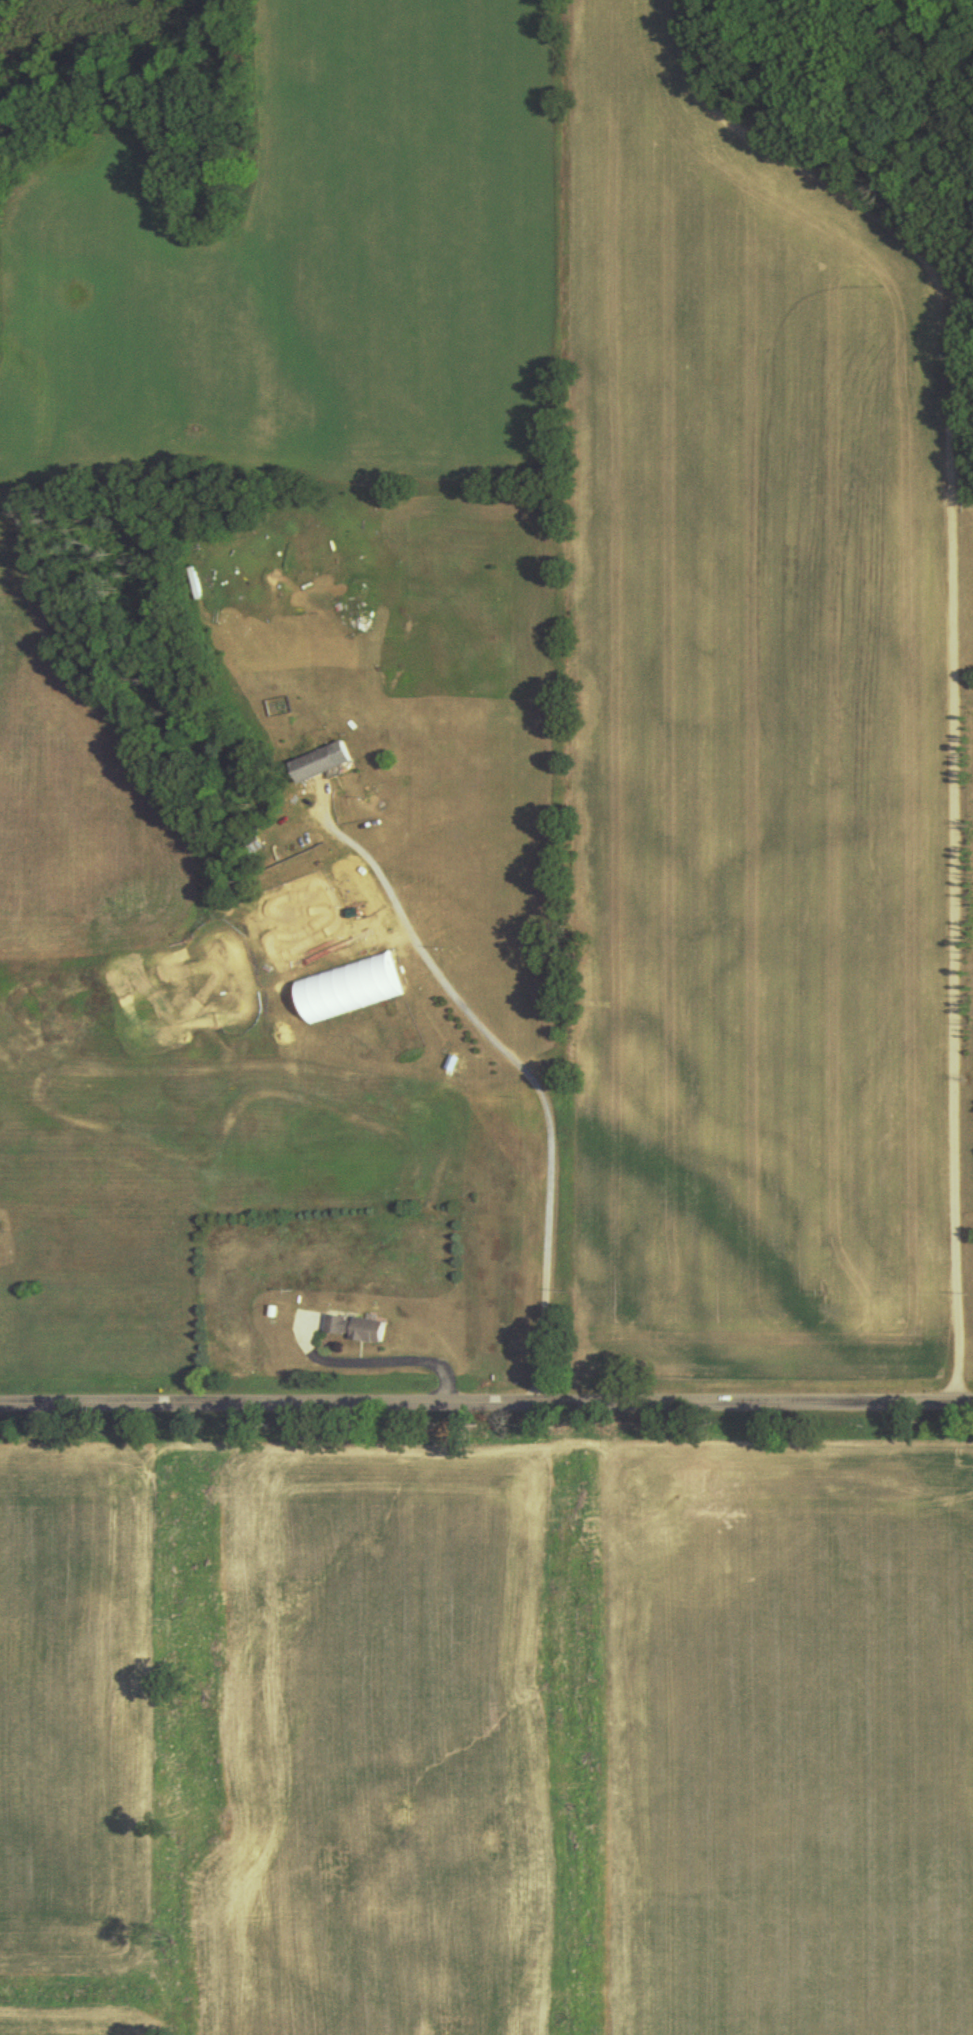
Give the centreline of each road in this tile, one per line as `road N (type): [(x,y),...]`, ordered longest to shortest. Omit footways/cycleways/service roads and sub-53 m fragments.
road 1 (residential): [(964,1406),(957,314),(942,239),(724,28),(716,0)]
road 2 (tertiary): [(972,1406),(0,1407)]

